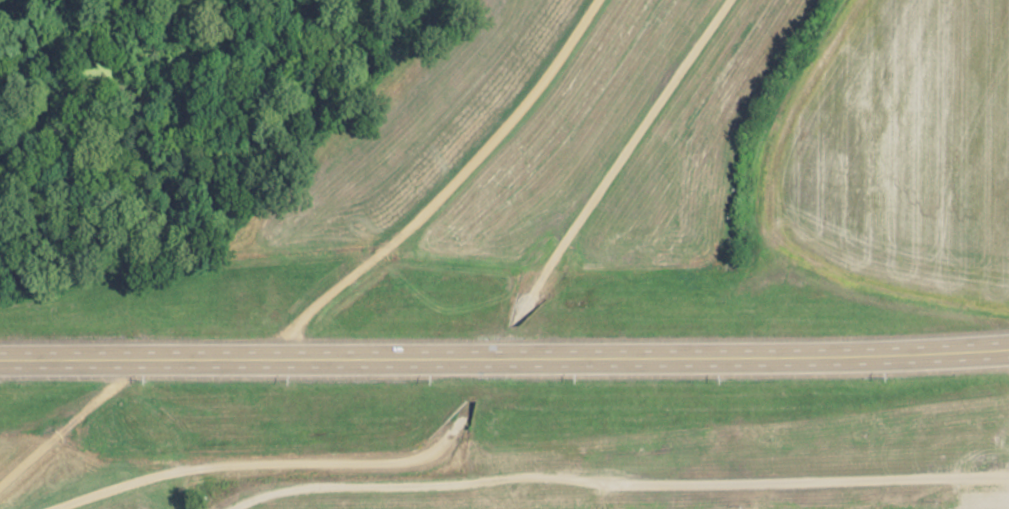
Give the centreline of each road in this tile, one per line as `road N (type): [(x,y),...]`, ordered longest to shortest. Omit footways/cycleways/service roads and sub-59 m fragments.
road 1 (tertiary): [(0,362),(829,359),(1008,350)]
road 2 (residential): [(1008,481),(675,488),(533,478),(279,494),(237,508)]
road 3 (track): [(271,363),(318,305),(449,191),(599,0)]

